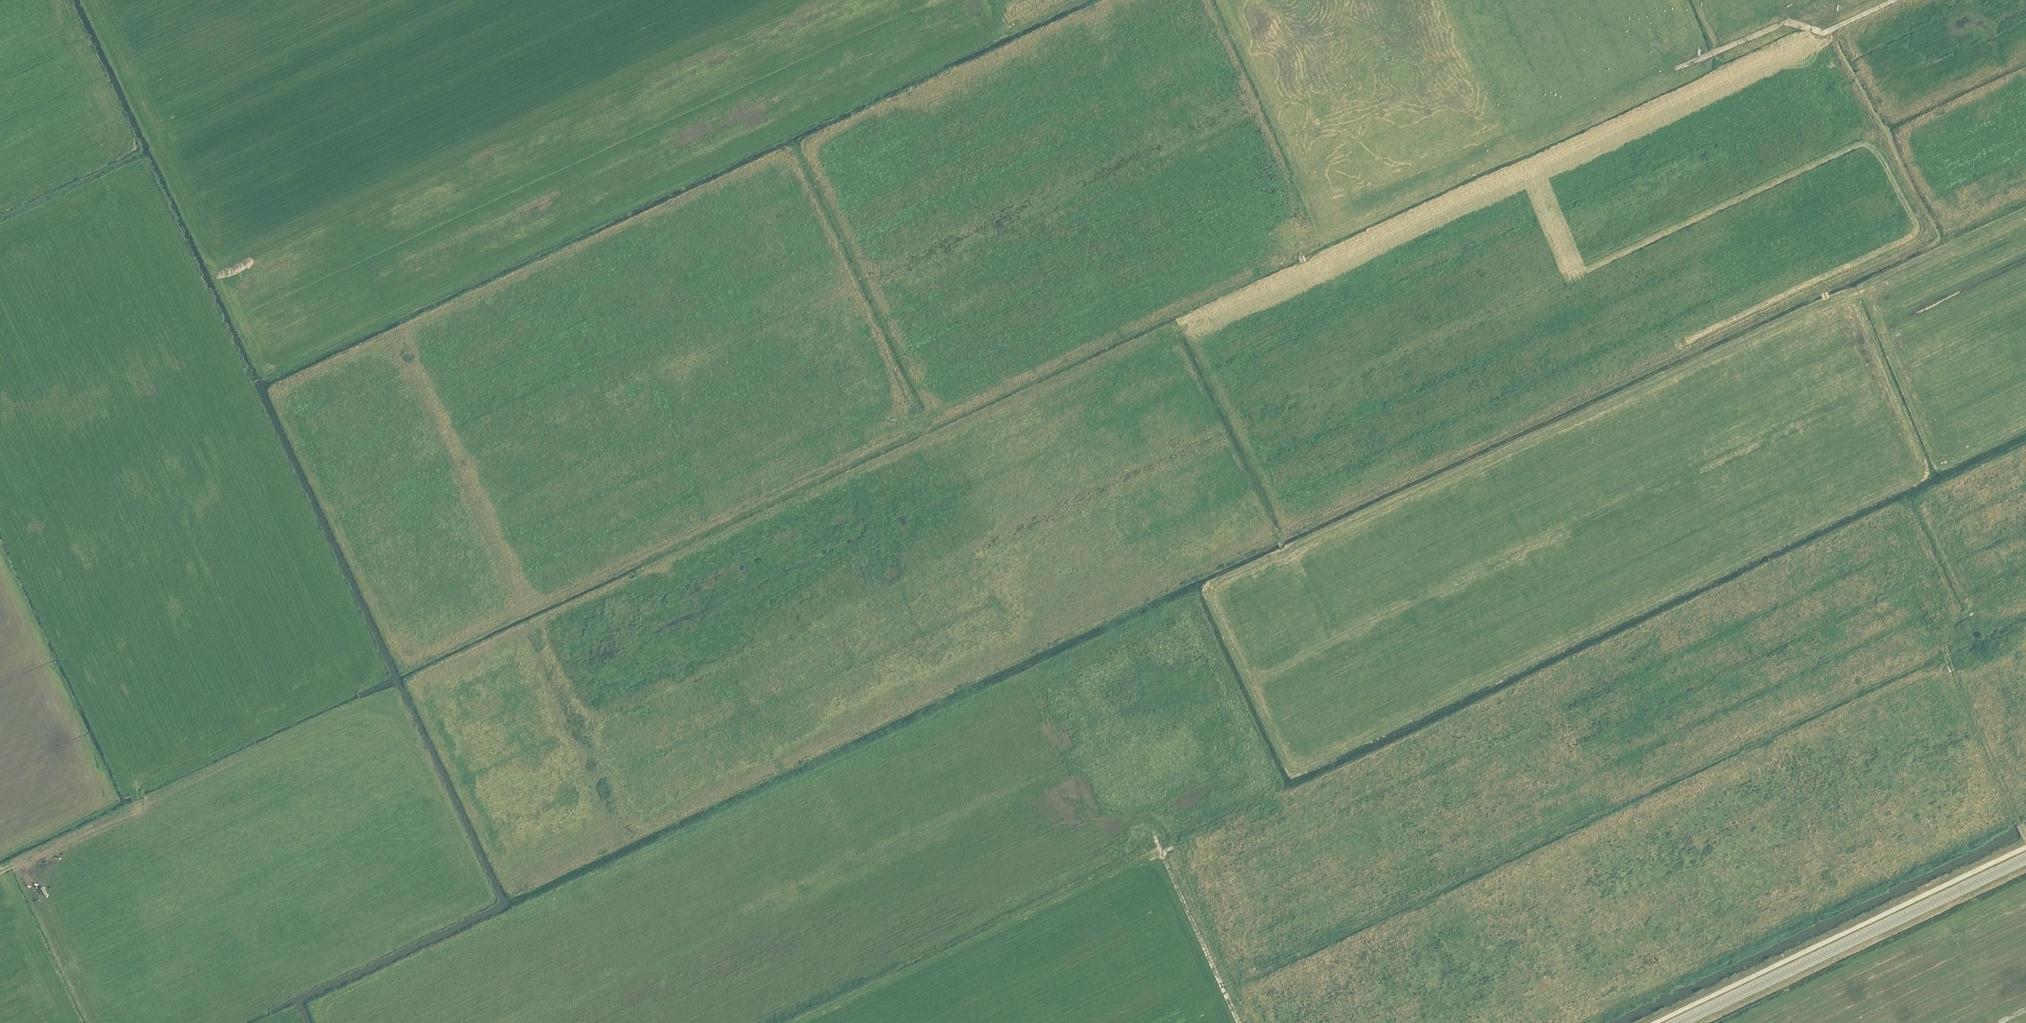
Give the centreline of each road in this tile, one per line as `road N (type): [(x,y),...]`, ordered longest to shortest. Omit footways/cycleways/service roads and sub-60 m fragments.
road 1 (tertiary): [(1678,1022),(2025,858)]

